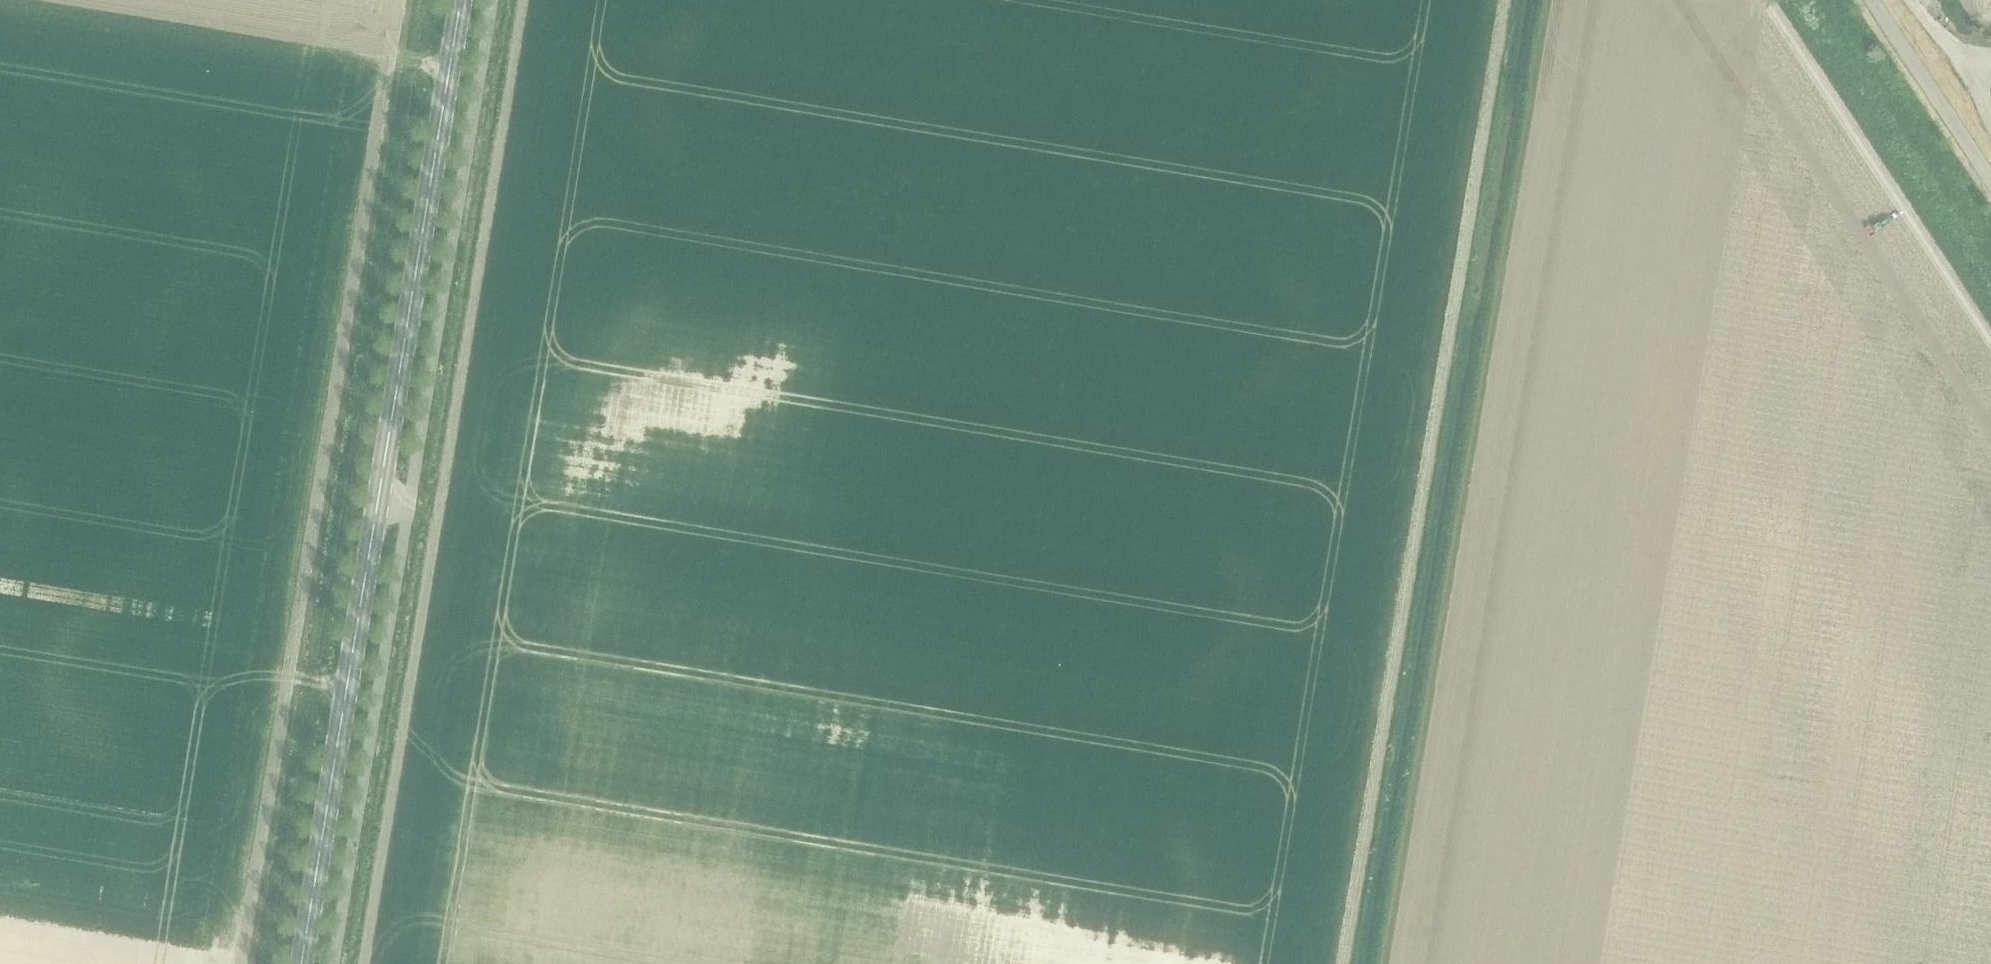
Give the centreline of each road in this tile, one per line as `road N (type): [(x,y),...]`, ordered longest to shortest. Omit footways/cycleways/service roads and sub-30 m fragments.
road 1 (track): [(244,963),(405,0)]
road 2 (tertiary): [(302,963),(458,0)]
road 3 (unclassified): [(1990,172),(1876,0)]
road 4 (residential): [(1915,0),(1946,40),(1979,59),(1990,117)]

